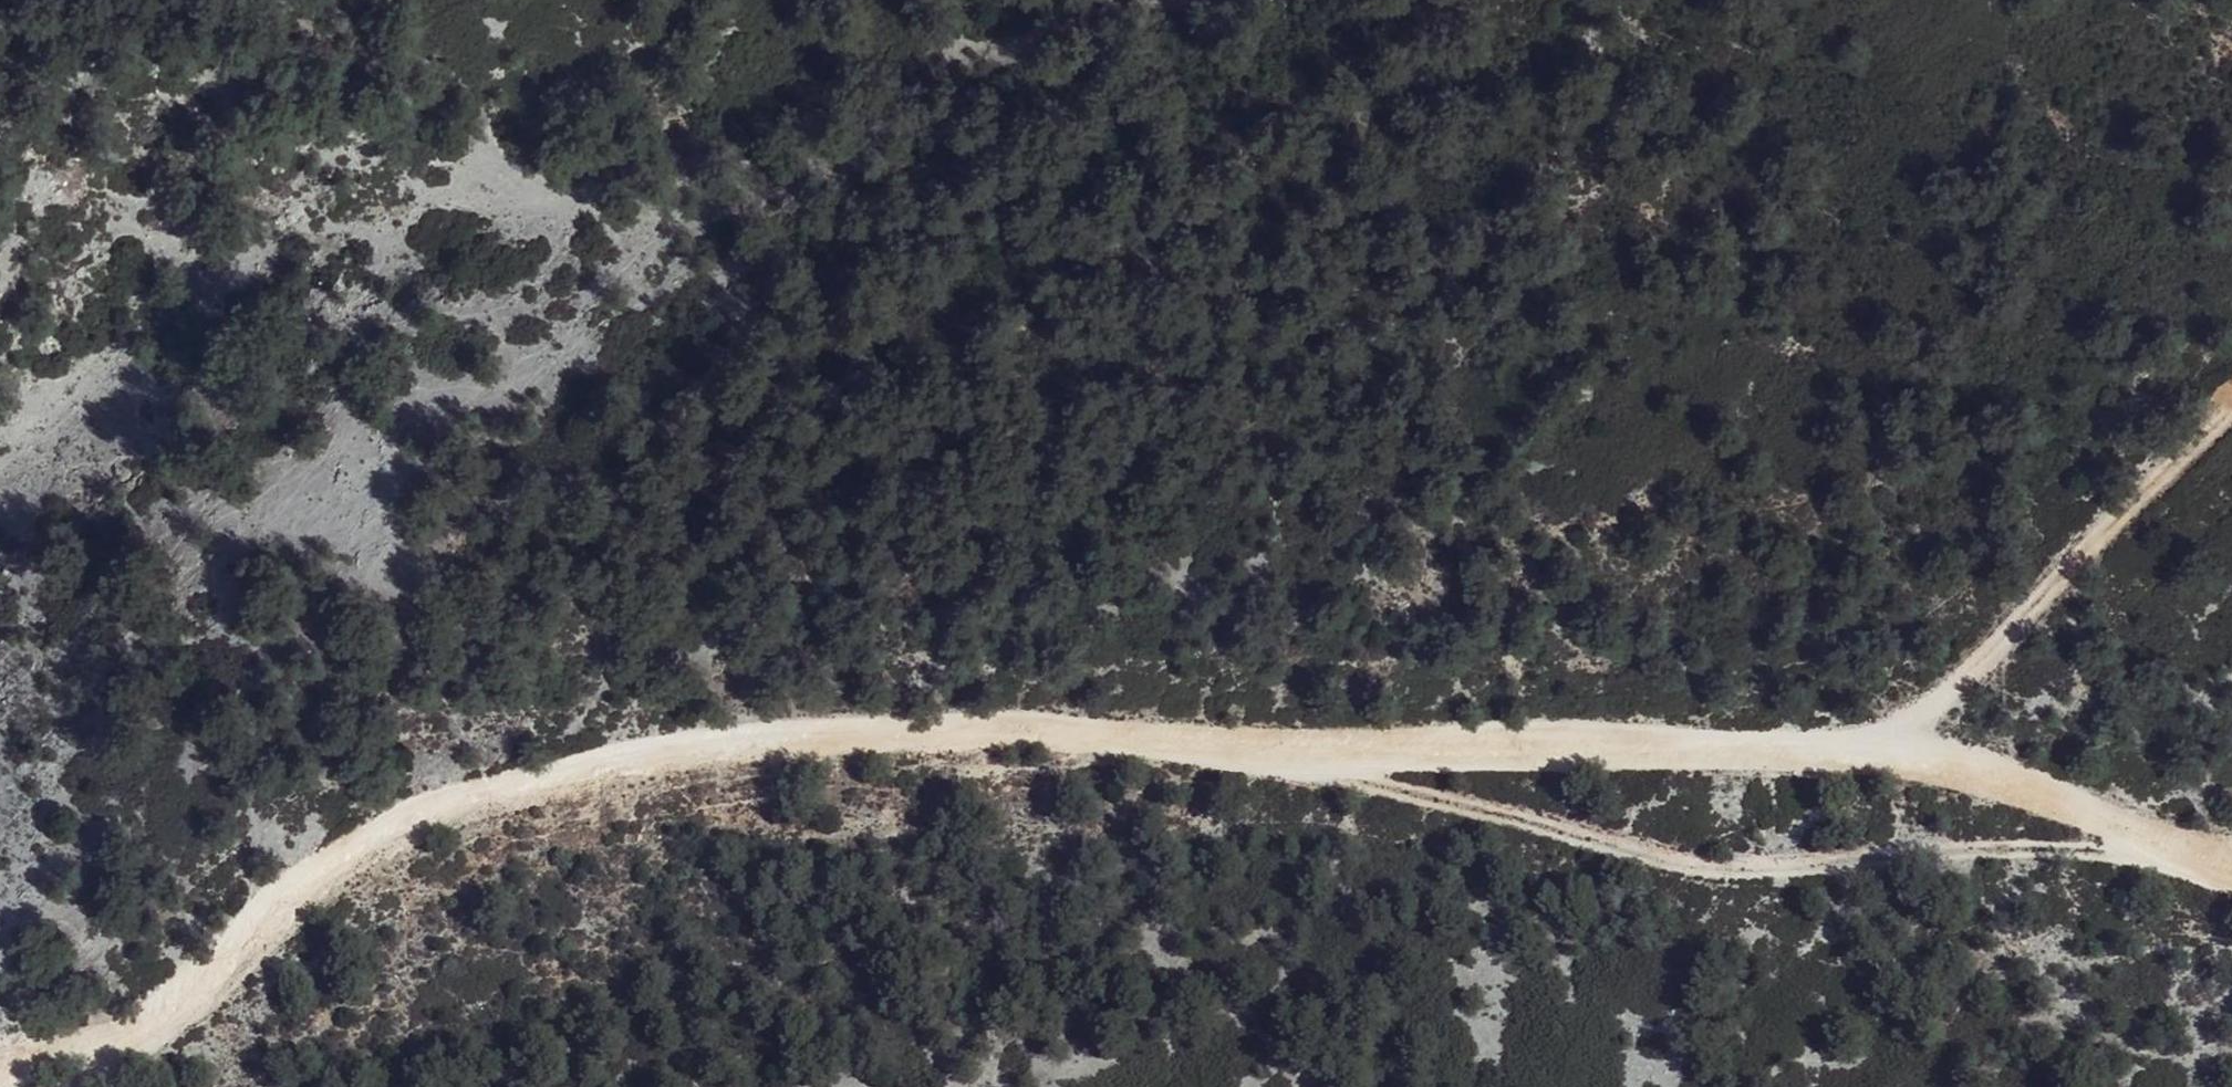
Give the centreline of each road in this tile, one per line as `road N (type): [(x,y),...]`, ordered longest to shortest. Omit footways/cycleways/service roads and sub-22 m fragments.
road 1 (track): [(40,1086),(183,993),(288,896),(409,830),(567,770),(766,739),(1106,740),(1336,757),(1673,746),(1850,755),(1976,768),(2231,852)]
road 2 (track): [(1850,755),(1937,697),(2231,401)]

